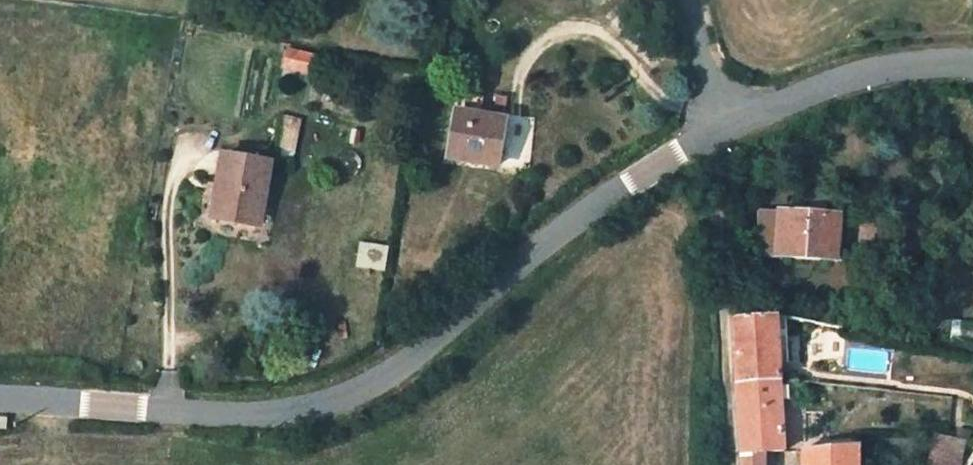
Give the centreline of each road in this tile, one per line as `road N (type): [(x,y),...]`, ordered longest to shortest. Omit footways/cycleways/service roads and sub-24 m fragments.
road 1 (unclassified): [(0,407),(260,413),(330,404),(725,120)]
road 2 (unclassified): [(725,120),(767,97),(879,66),(972,63)]
road 3 (residential): [(725,120),(680,0)]

